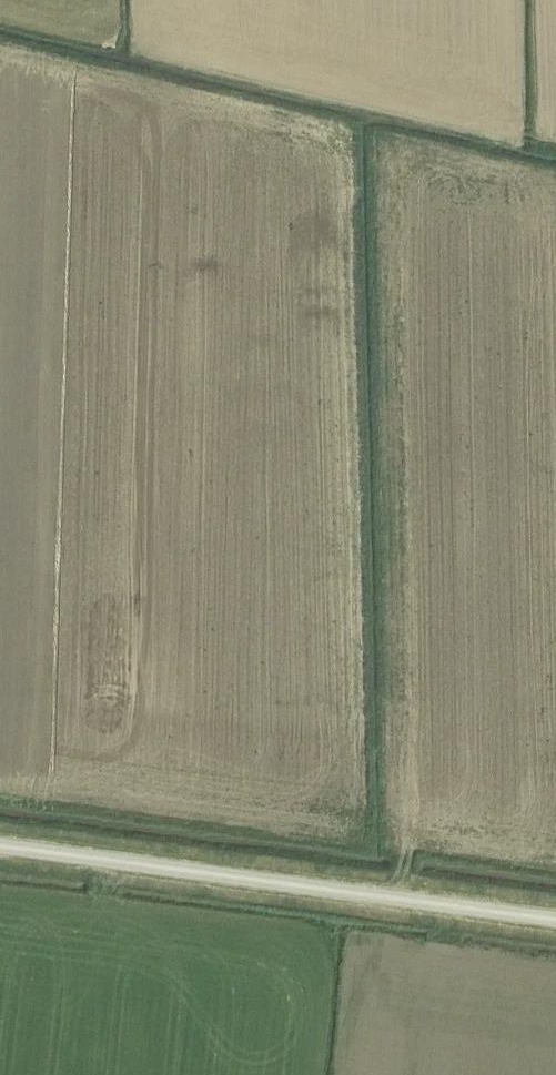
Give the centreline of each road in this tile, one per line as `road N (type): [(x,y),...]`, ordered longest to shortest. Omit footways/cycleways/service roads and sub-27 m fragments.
road 1 (unclassified): [(555,920),(0,846)]

